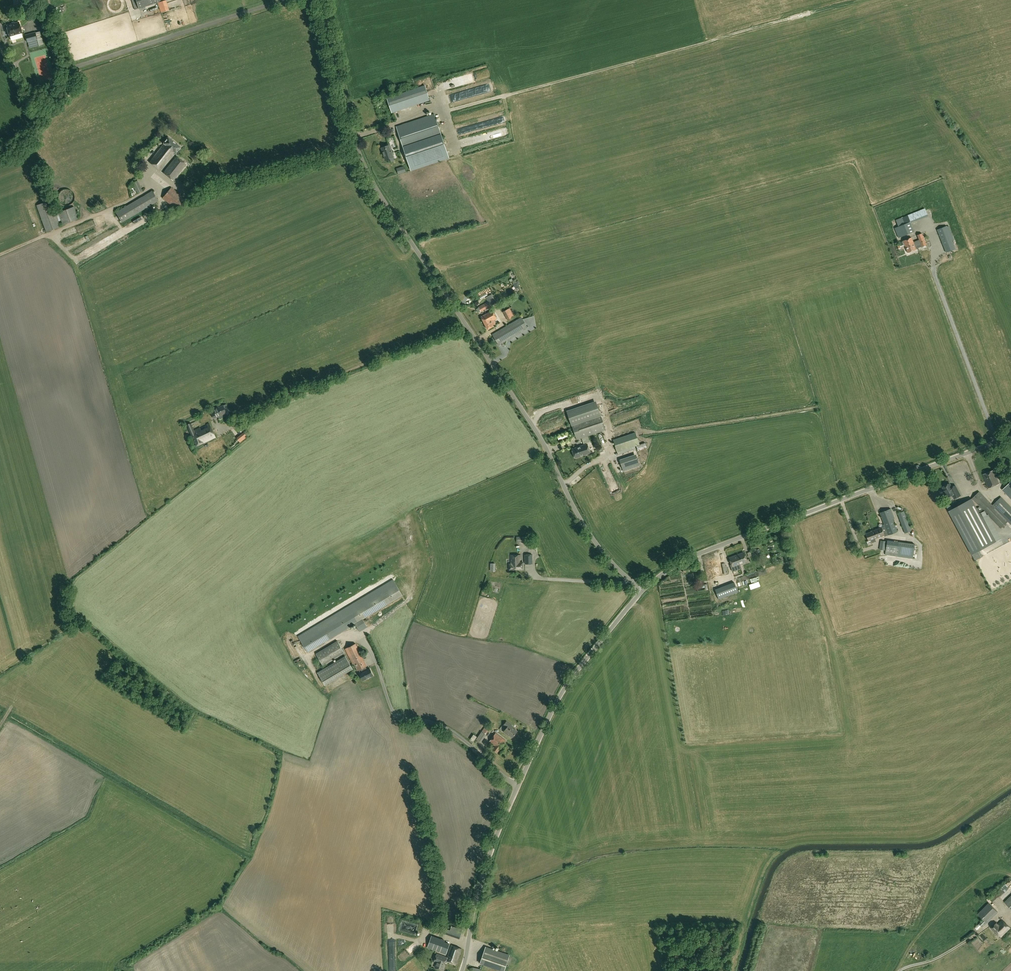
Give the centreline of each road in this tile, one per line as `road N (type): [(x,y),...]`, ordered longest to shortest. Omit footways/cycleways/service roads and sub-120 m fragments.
road 1 (unclassified): [(642,588),(592,535),(543,438),(375,184),(324,0)]
road 2 (unclassified): [(461,970),(517,783),(563,693),(642,588)]
road 3 (unclassified): [(642,588),(718,545),(1010,436)]

